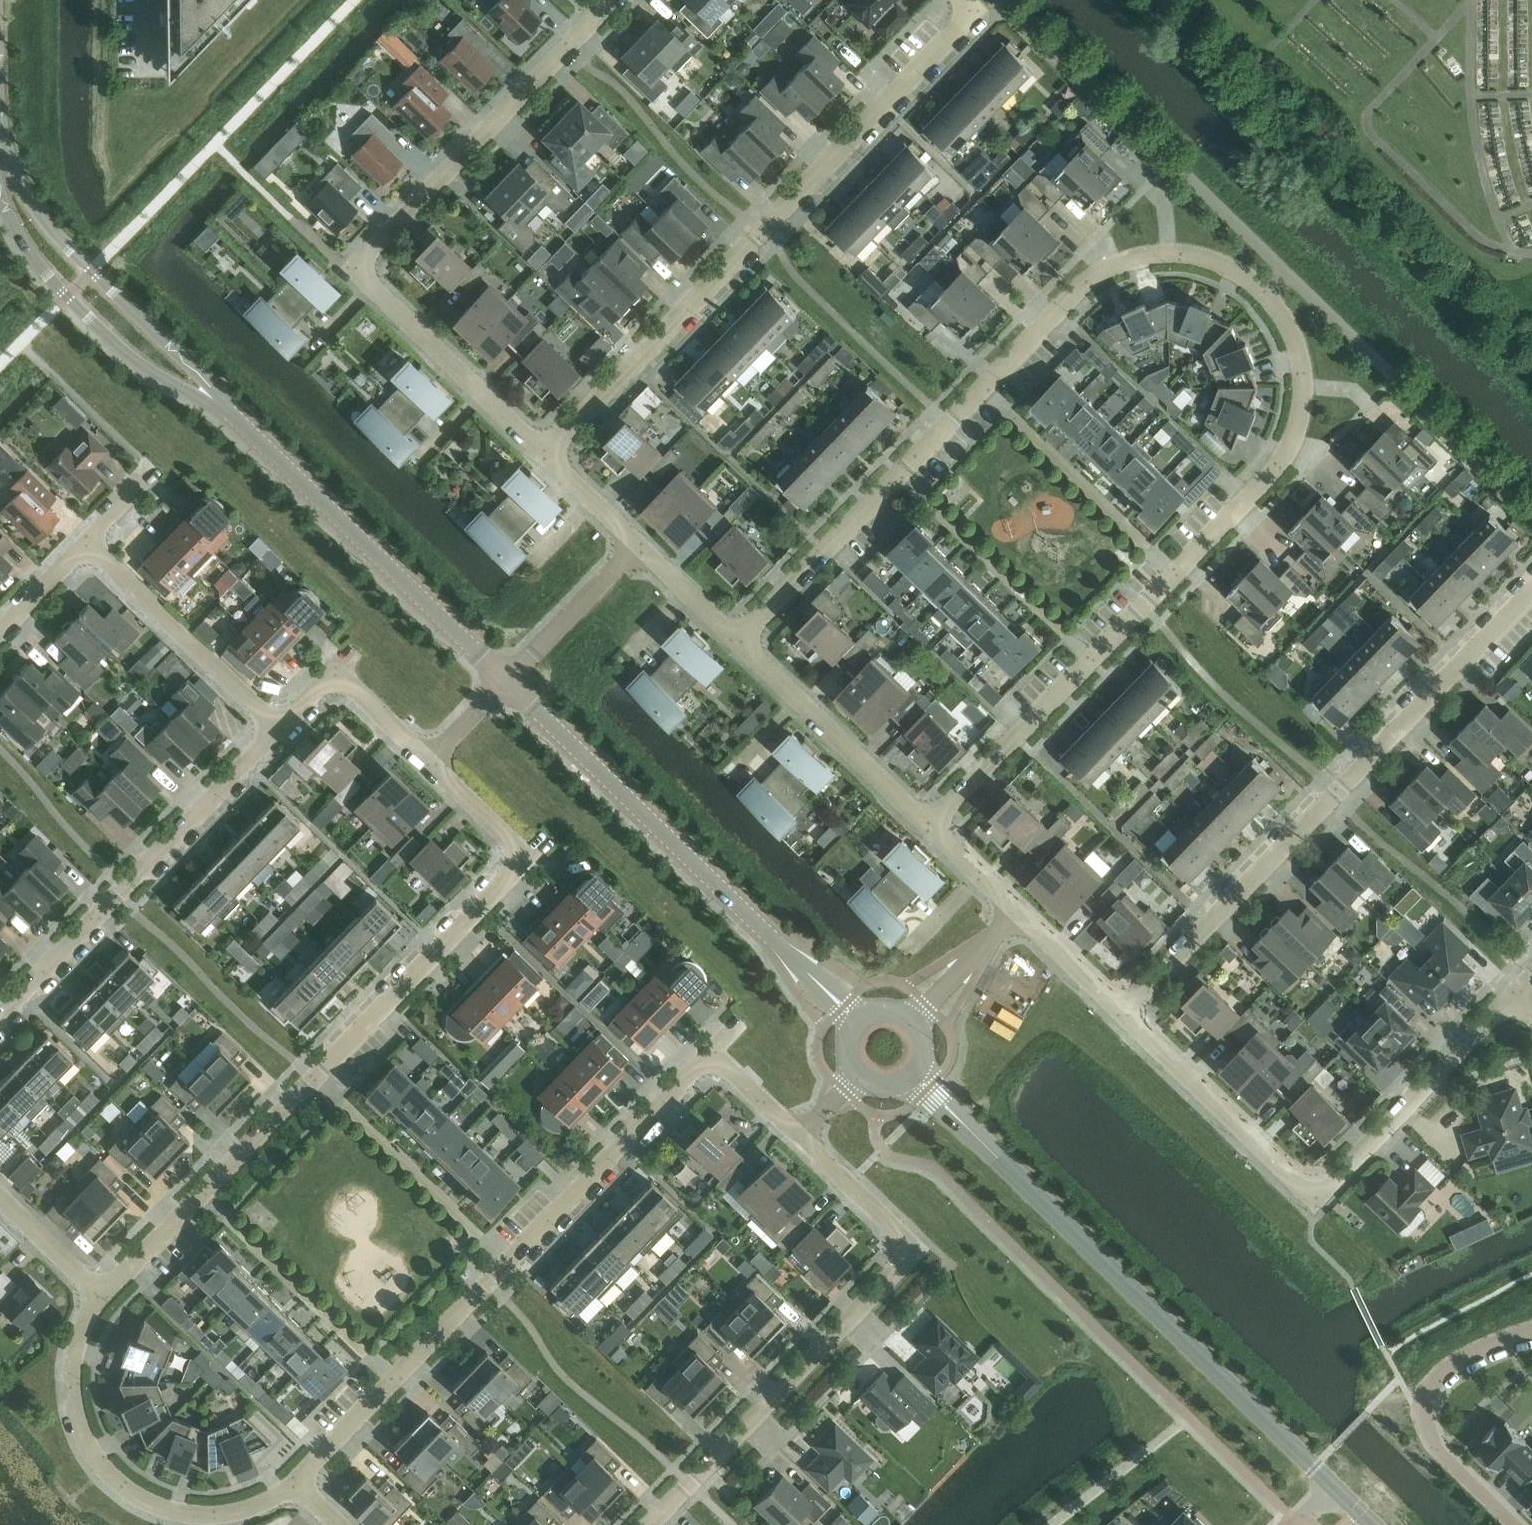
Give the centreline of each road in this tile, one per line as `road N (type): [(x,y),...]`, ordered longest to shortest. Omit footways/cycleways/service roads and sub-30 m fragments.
road 1 (residential): [(929,831),(1278,472),(1307,394),(1296,339),(1266,296),(1224,269),(1182,258),(1136,262),(1089,284),(738,645)]
road 2 (residential): [(296,1483),(690,1076),(710,1067),(729,1072),(800,1134)]
road 3 (residential): [(546,458),(976,17),(959,0)]
road 4 (residential): [(528,860),(101,1295)]
road 5 (residential): [(1122,1016),(1531,593)]
road 6 (tertiary): [(1332,1486),(916,1074)]
road 7 (residential): [(800,1134),(914,1254),(650,1524)]
road 8 (tertiary): [(856,1022),(507,680)]
road 9 (residential): [(0,1018),(279,729)]
road 10 (residential): [(101,1295),(76,1345),(73,1401),(93,1455),(120,1485),(159,1508),(202,1516),(246,1510),(296,1483)]
road 11 (residential): [(617,0),(350,274)]
road 12 (tertiary): [(234,420),(205,380),(41,218),(0,126)]
road 13 (tertiary): [(507,680),(234,420)]
road 14 (tertiary): [(0,189),(9,221),(68,299),(129,355),(234,420)]
road 15 (residential): [(1531,1331),(1460,1362),(1429,1391),(1419,1415),(1428,1439),(1517,1524)]
road 16 (residential): [(1313,1202),(1512,1002)]
road 17 (residential): [(546,458),(350,274)]
road 18 (residential): [(929,831),(738,645)]
road 19 (residential): [(1313,1202),(1122,1016)]
road 20 (residential): [(279,729),(85,547)]
road 21 (residential): [(428,761),(336,677),(279,729)]
road 22 (residential): [(507,680),(640,549)]
road 23 (residential): [(914,1022),(1018,915)]
road 24 (residential): [(1122,1016),(1018,915)]
road 25 (residential): [(528,860),(428,761)]
road 26 (residential): [(101,1295),(0,1201)]
road 27 (residential): [(738,645),(640,549)]
road 28 (residential): [(640,549),(546,458)]
road 29 (residential): [(1018,915),(929,831)]
road 30 (residential): [(0,635),(85,547)]

